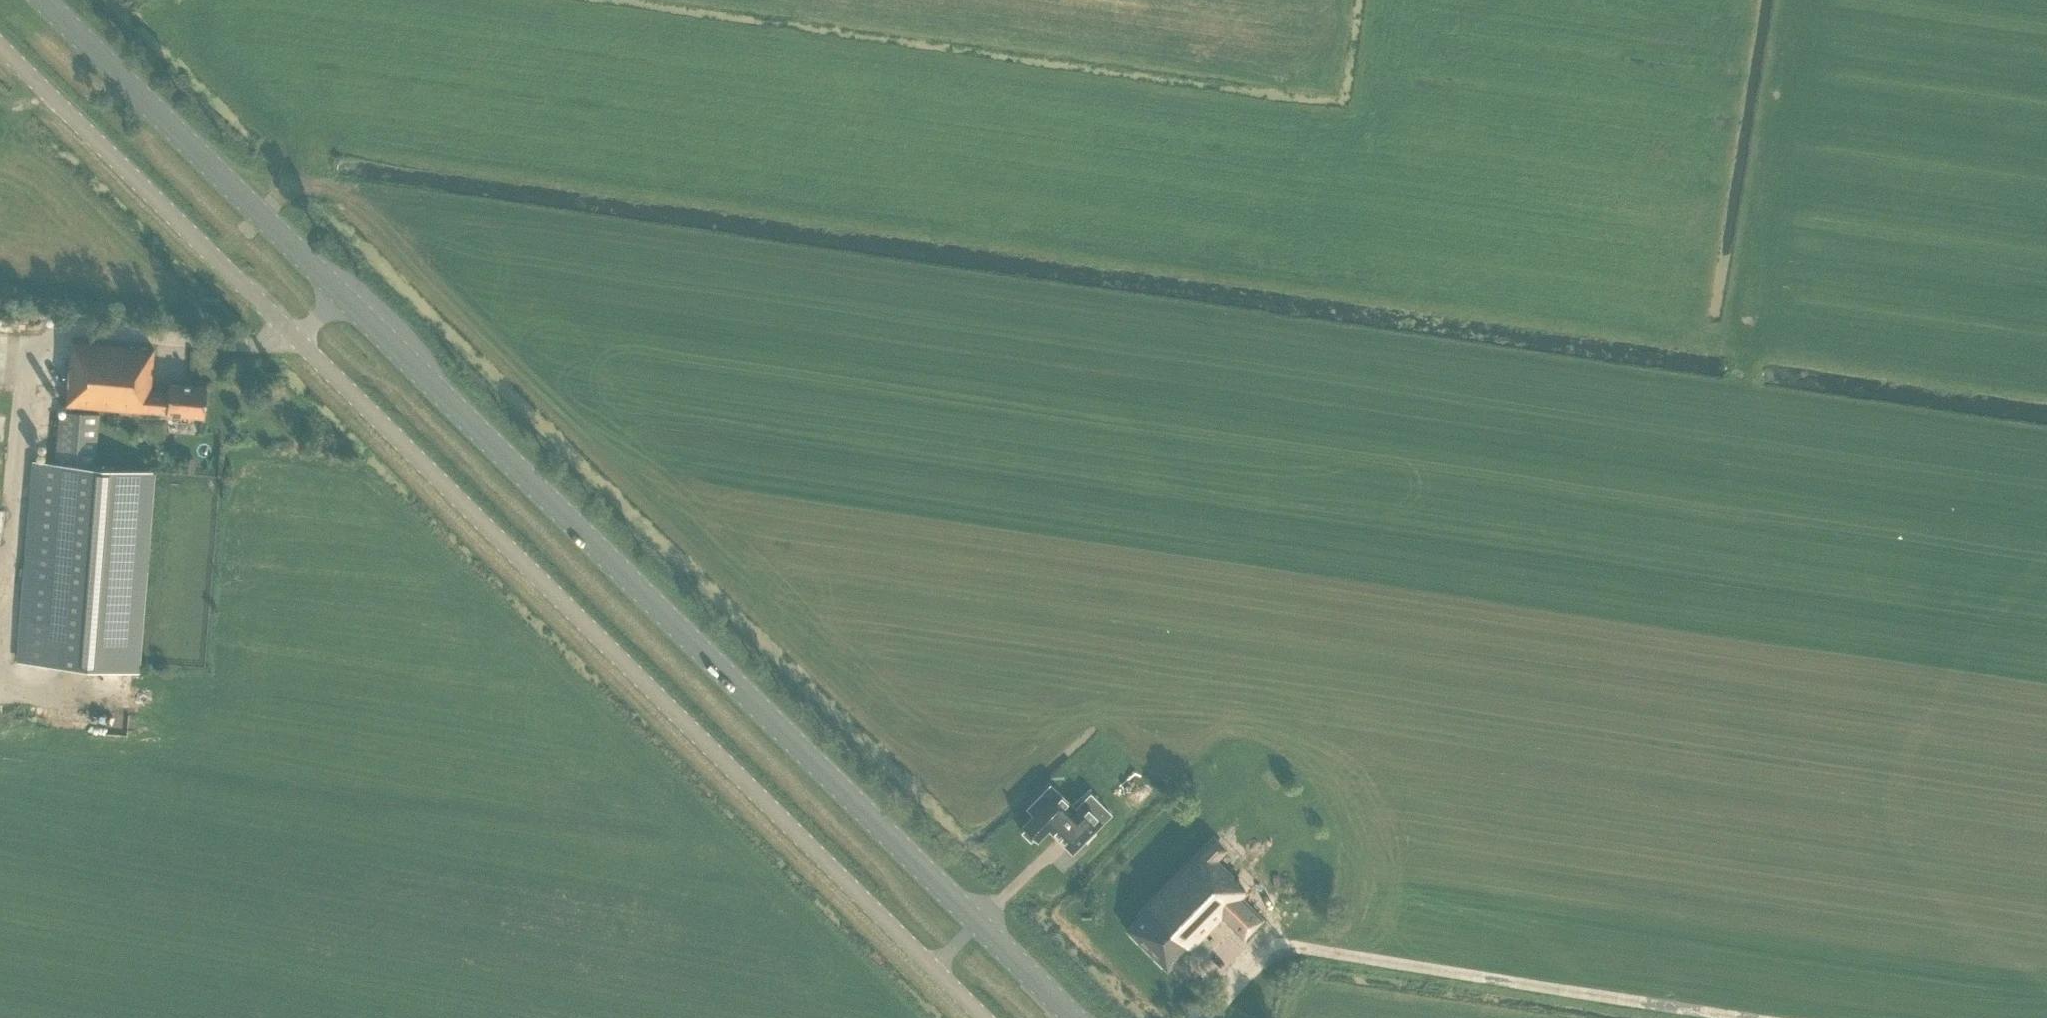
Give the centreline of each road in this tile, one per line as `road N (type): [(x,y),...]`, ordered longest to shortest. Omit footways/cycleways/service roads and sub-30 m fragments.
road 1 (primary): [(1075,1017),(43,0)]
road 2 (unclassified): [(985,1017),(0,45)]
road 3 (track): [(1269,951),(1302,947),(1761,1017)]

